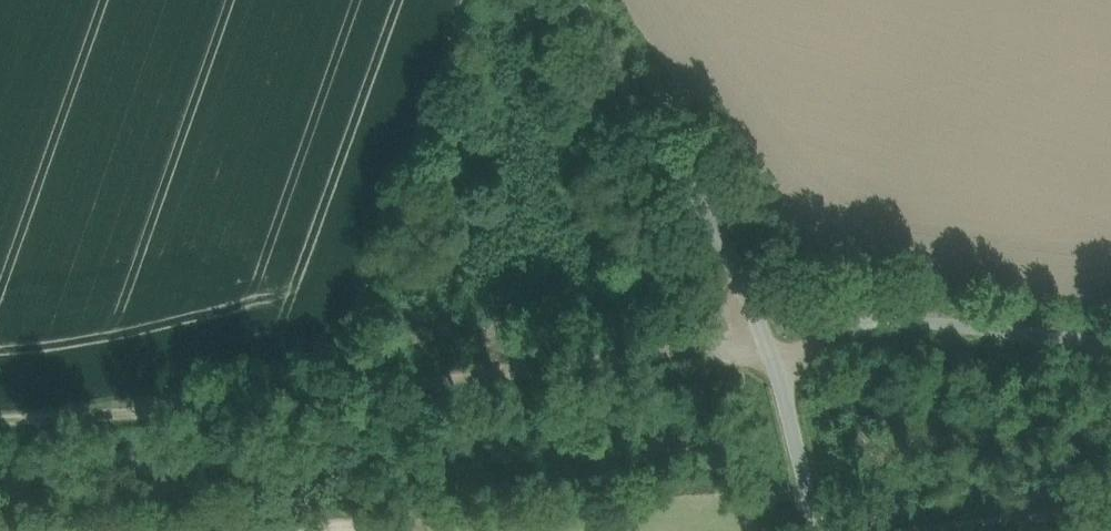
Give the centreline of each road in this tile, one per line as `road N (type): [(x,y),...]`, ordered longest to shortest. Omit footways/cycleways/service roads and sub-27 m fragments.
road 1 (track): [(0,421),(459,385),(766,335)]
road 2 (unclassified): [(575,0),(749,294),(775,364)]
road 3 (unclassified): [(1110,343),(869,321),(775,364)]
road 4 (unclassified): [(775,364),(819,530)]
road 5 (unclassified): [(958,530),(1110,511)]

